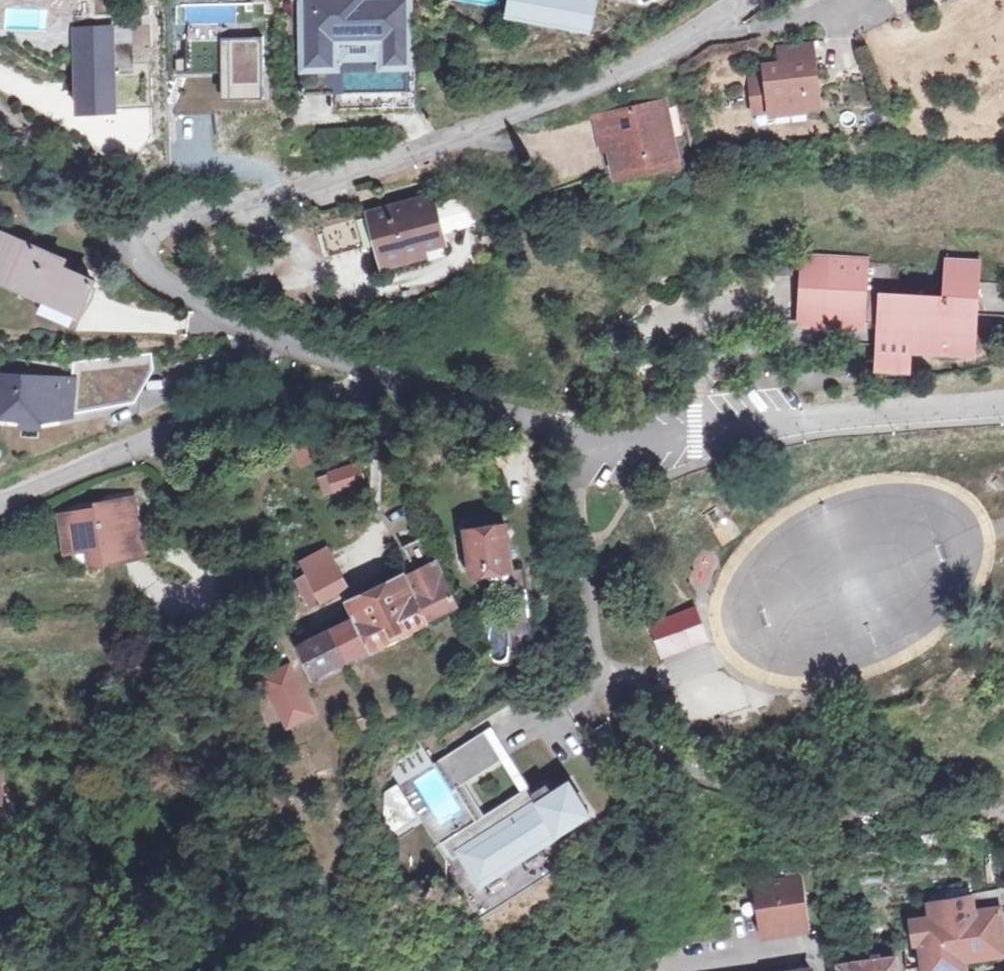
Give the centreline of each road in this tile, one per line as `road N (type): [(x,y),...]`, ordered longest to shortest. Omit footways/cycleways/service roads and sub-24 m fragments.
road 1 (residential): [(726,0),(655,52),(418,151),(161,224),(138,251)]
road 2 (residential): [(1003,407),(832,417),(696,443),(585,438)]
road 3 (residential): [(390,385),(276,394),(0,503)]
road 4 (residential): [(390,385),(273,342),(158,284),(138,251)]
road 5 (residential): [(585,438),(576,482),(581,550),(605,691)]
road 6 (residential): [(585,438),(390,385)]
road 7 (unclassified): [(138,251),(0,120)]

